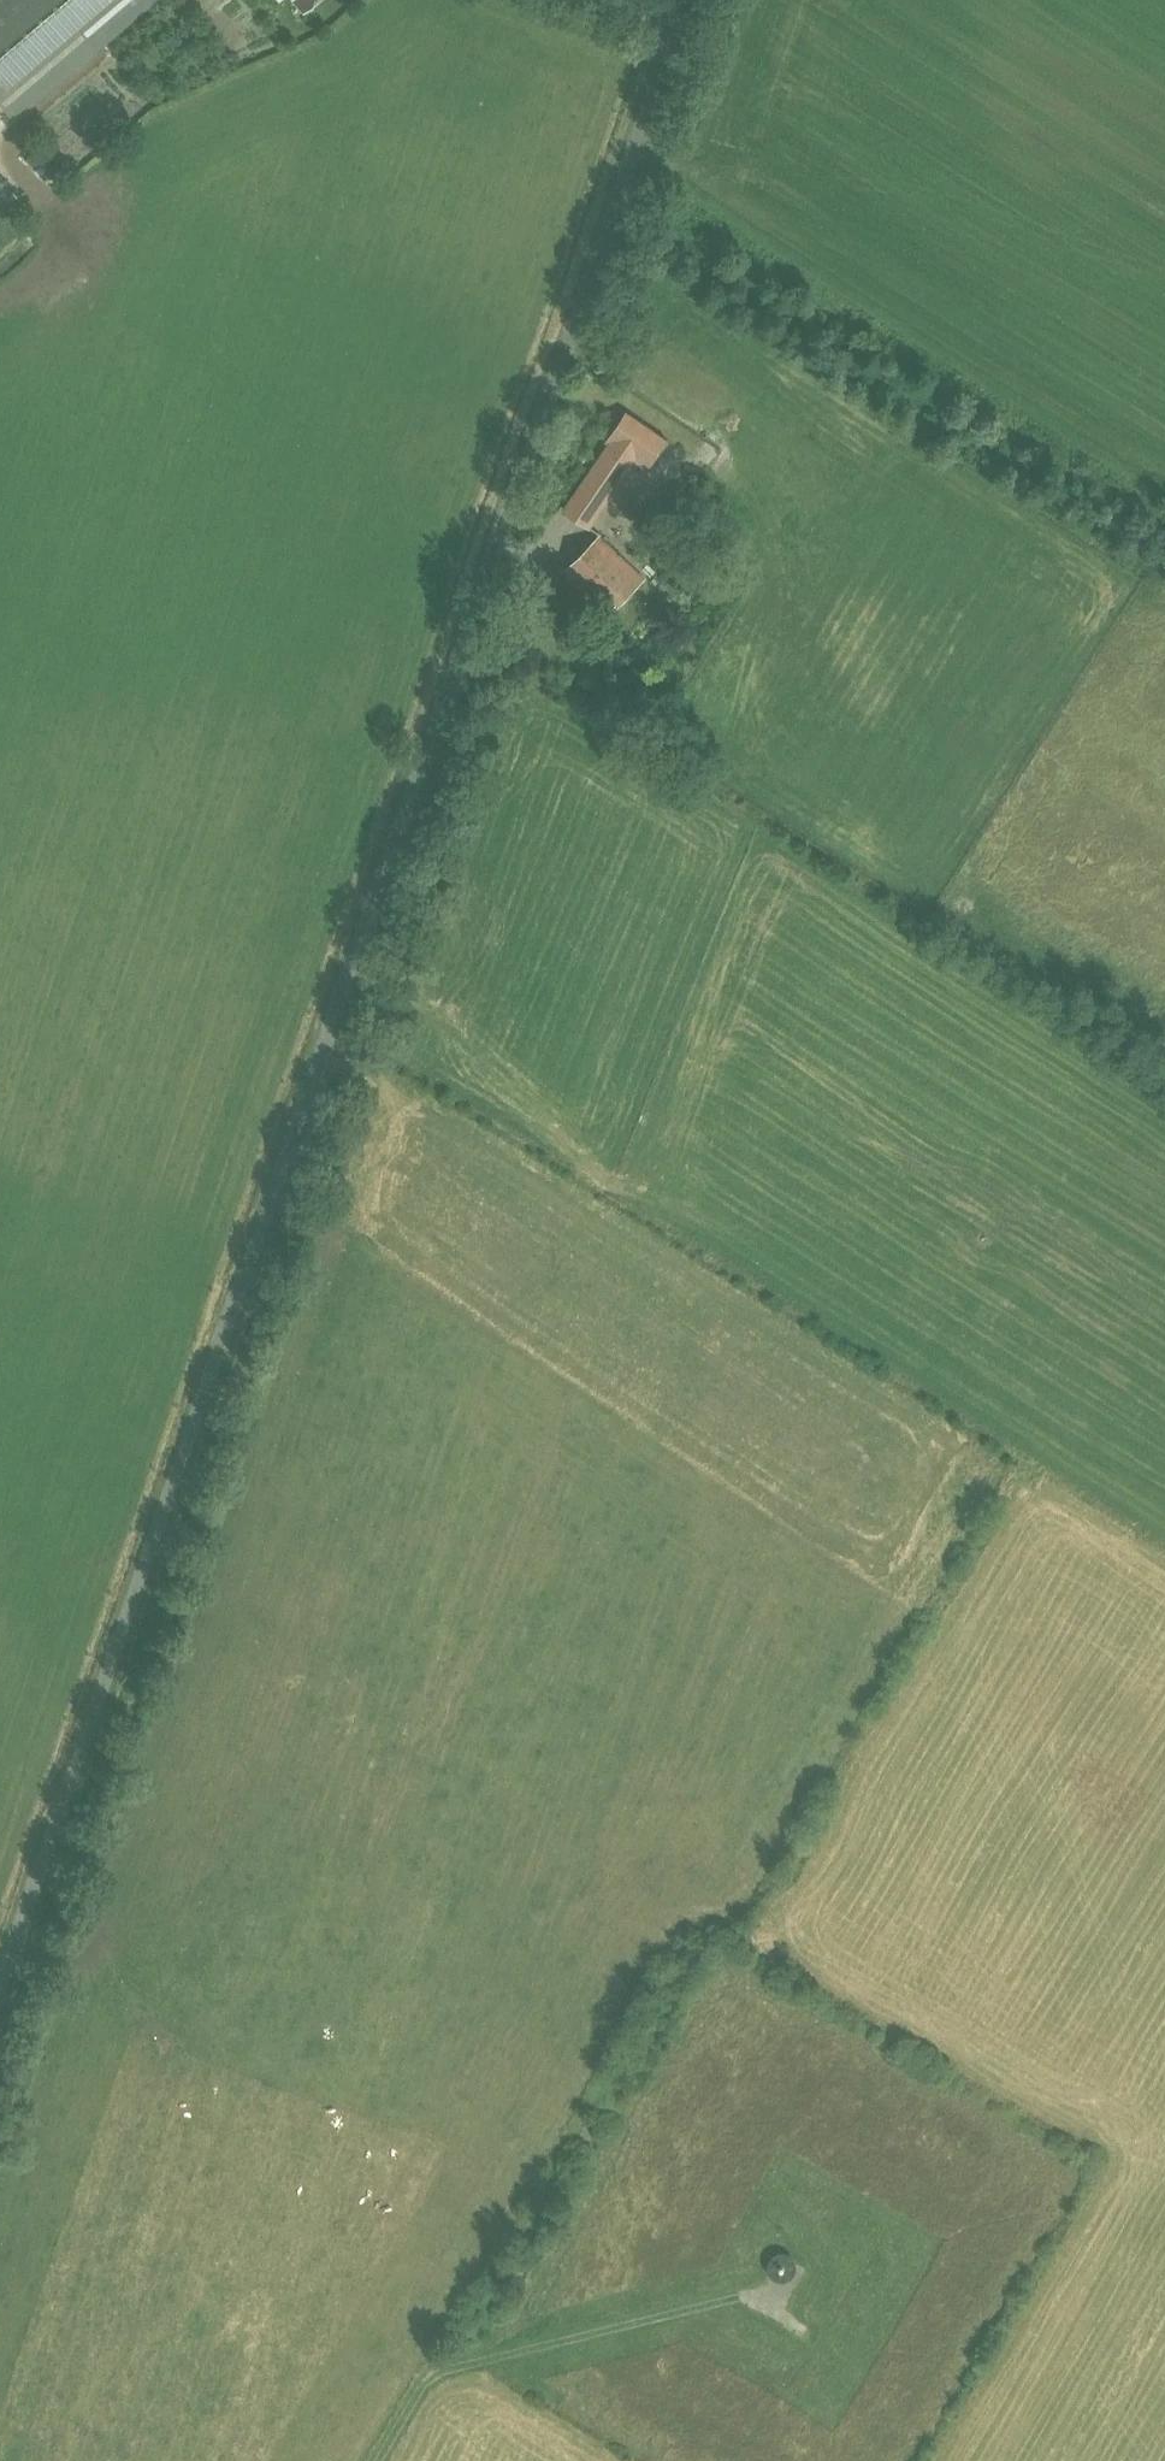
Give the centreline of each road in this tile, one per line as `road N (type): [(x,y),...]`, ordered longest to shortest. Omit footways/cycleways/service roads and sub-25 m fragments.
road 1 (unclassified): [(0,1988),(682,0)]
road 2 (track): [(372,2460),(413,2390),(439,2365),(704,2302)]

